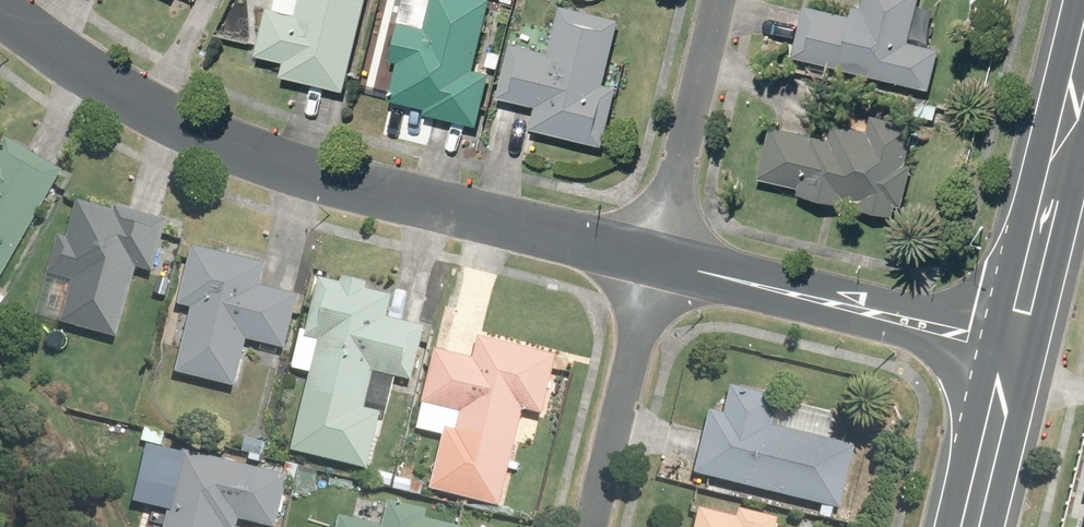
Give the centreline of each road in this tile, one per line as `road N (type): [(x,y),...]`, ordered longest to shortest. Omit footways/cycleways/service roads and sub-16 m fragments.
road 1 (residential): [(660,266),(230,147),(63,54),(0,0)]
road 2 (residential): [(1012,347),(660,266)]
road 3 (secondary): [(1012,347),(1083,48)]
road 4 (residential): [(660,266),(721,0)]
road 5 (residential): [(660,266),(590,526)]
road 6 (secondary): [(971,526),(1004,381)]

